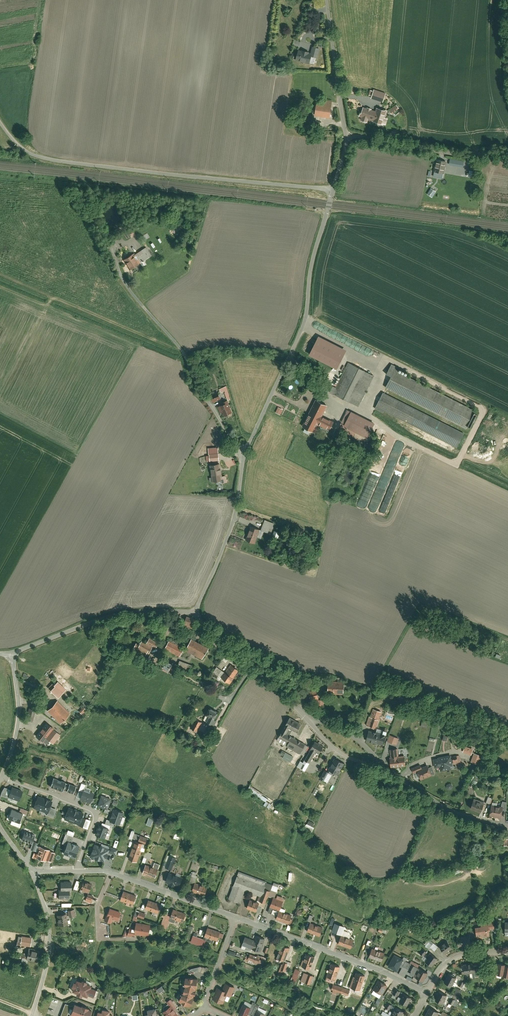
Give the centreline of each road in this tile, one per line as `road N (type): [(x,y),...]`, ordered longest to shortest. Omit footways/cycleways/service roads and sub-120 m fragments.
road 1 (residential): [(332,191),(40,158),(25,153),(0,121)]
road 2 (residential): [(242,455),(301,329),(332,191)]
road 3 (unclassified): [(242,455),(178,348),(127,290),(102,234)]
road 4 (residential): [(236,917),(426,992)]
road 5 (residential): [(11,654),(119,615),(194,614)]
road 6 (residential): [(194,614),(231,528),(242,455)]
road 7 (residential): [(346,134),(471,158),(507,155)]
road 8 (residential): [(2,775),(97,813),(78,871)]
road 9 (residential): [(303,715),(194,614)]
road 10 (residential): [(32,872),(49,936),(33,1015)]
road 11 (residential): [(507,825),(424,795),(381,765)]
road 12 (unclassified): [(346,134),(326,0)]
road 13 (residential): [(112,872),(236,917)]
road 14 (residential): [(11,654),(17,720),(2,775)]

